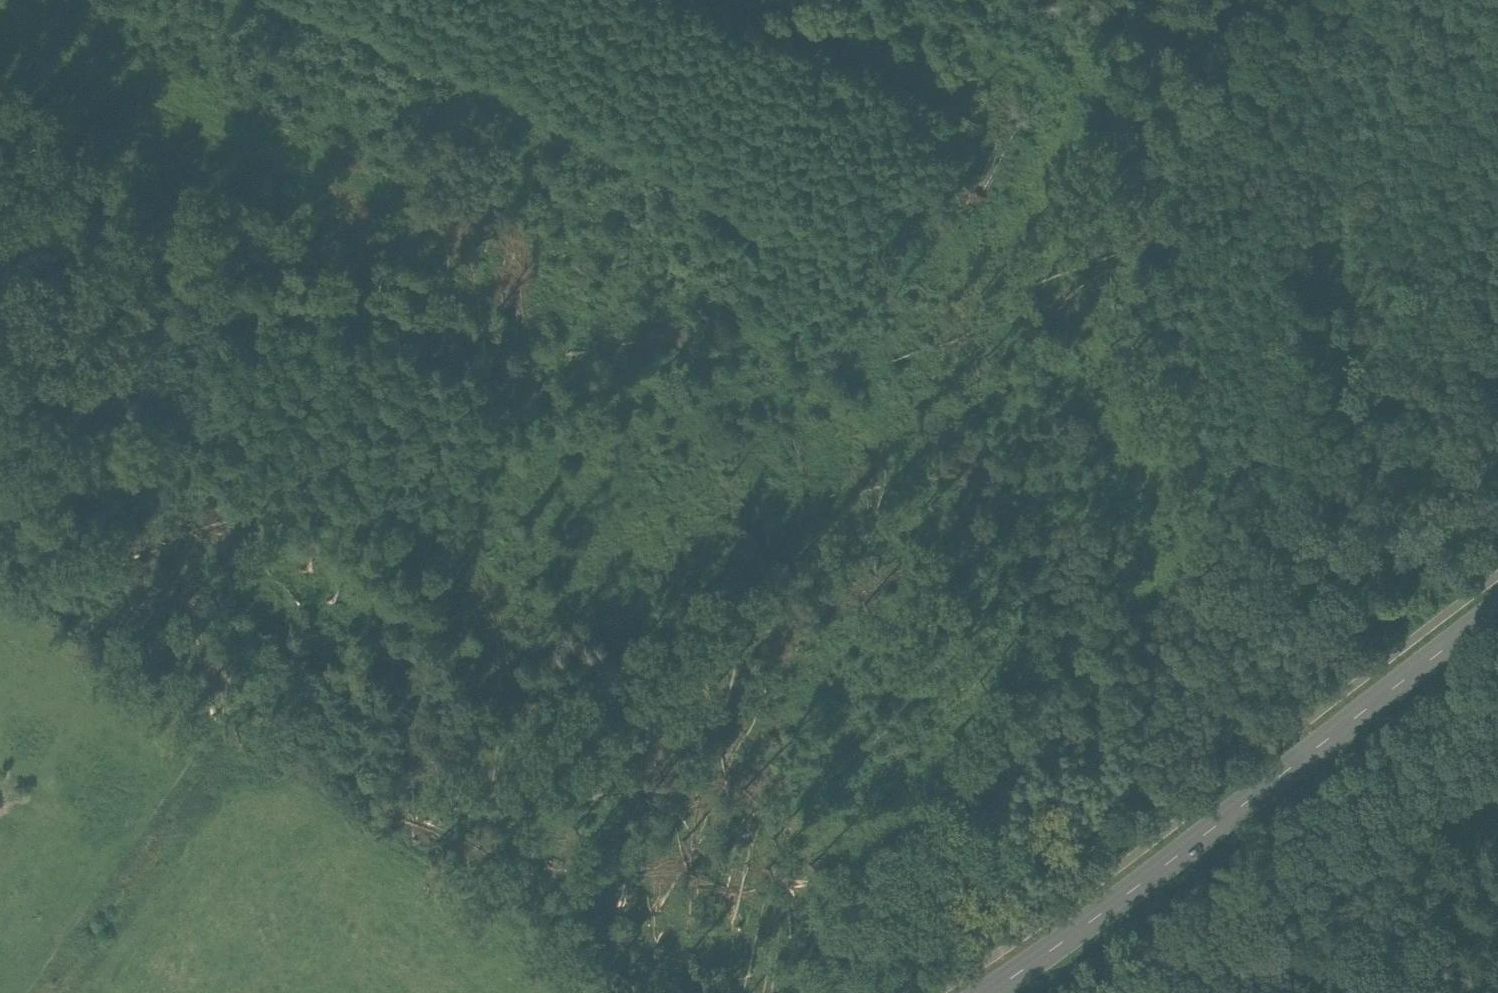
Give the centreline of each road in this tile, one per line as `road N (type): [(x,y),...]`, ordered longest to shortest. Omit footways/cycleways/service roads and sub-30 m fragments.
road 1 (track): [(1220,538),(1052,674),(920,445),(81,27)]
road 2 (secondary): [(987,992),(1497,609)]
road 3 (track): [(1220,538),(1074,229),(1117,81),(1017,0)]
road 4 (track): [(1497,528),(1431,571),(1361,587),(1220,538)]

